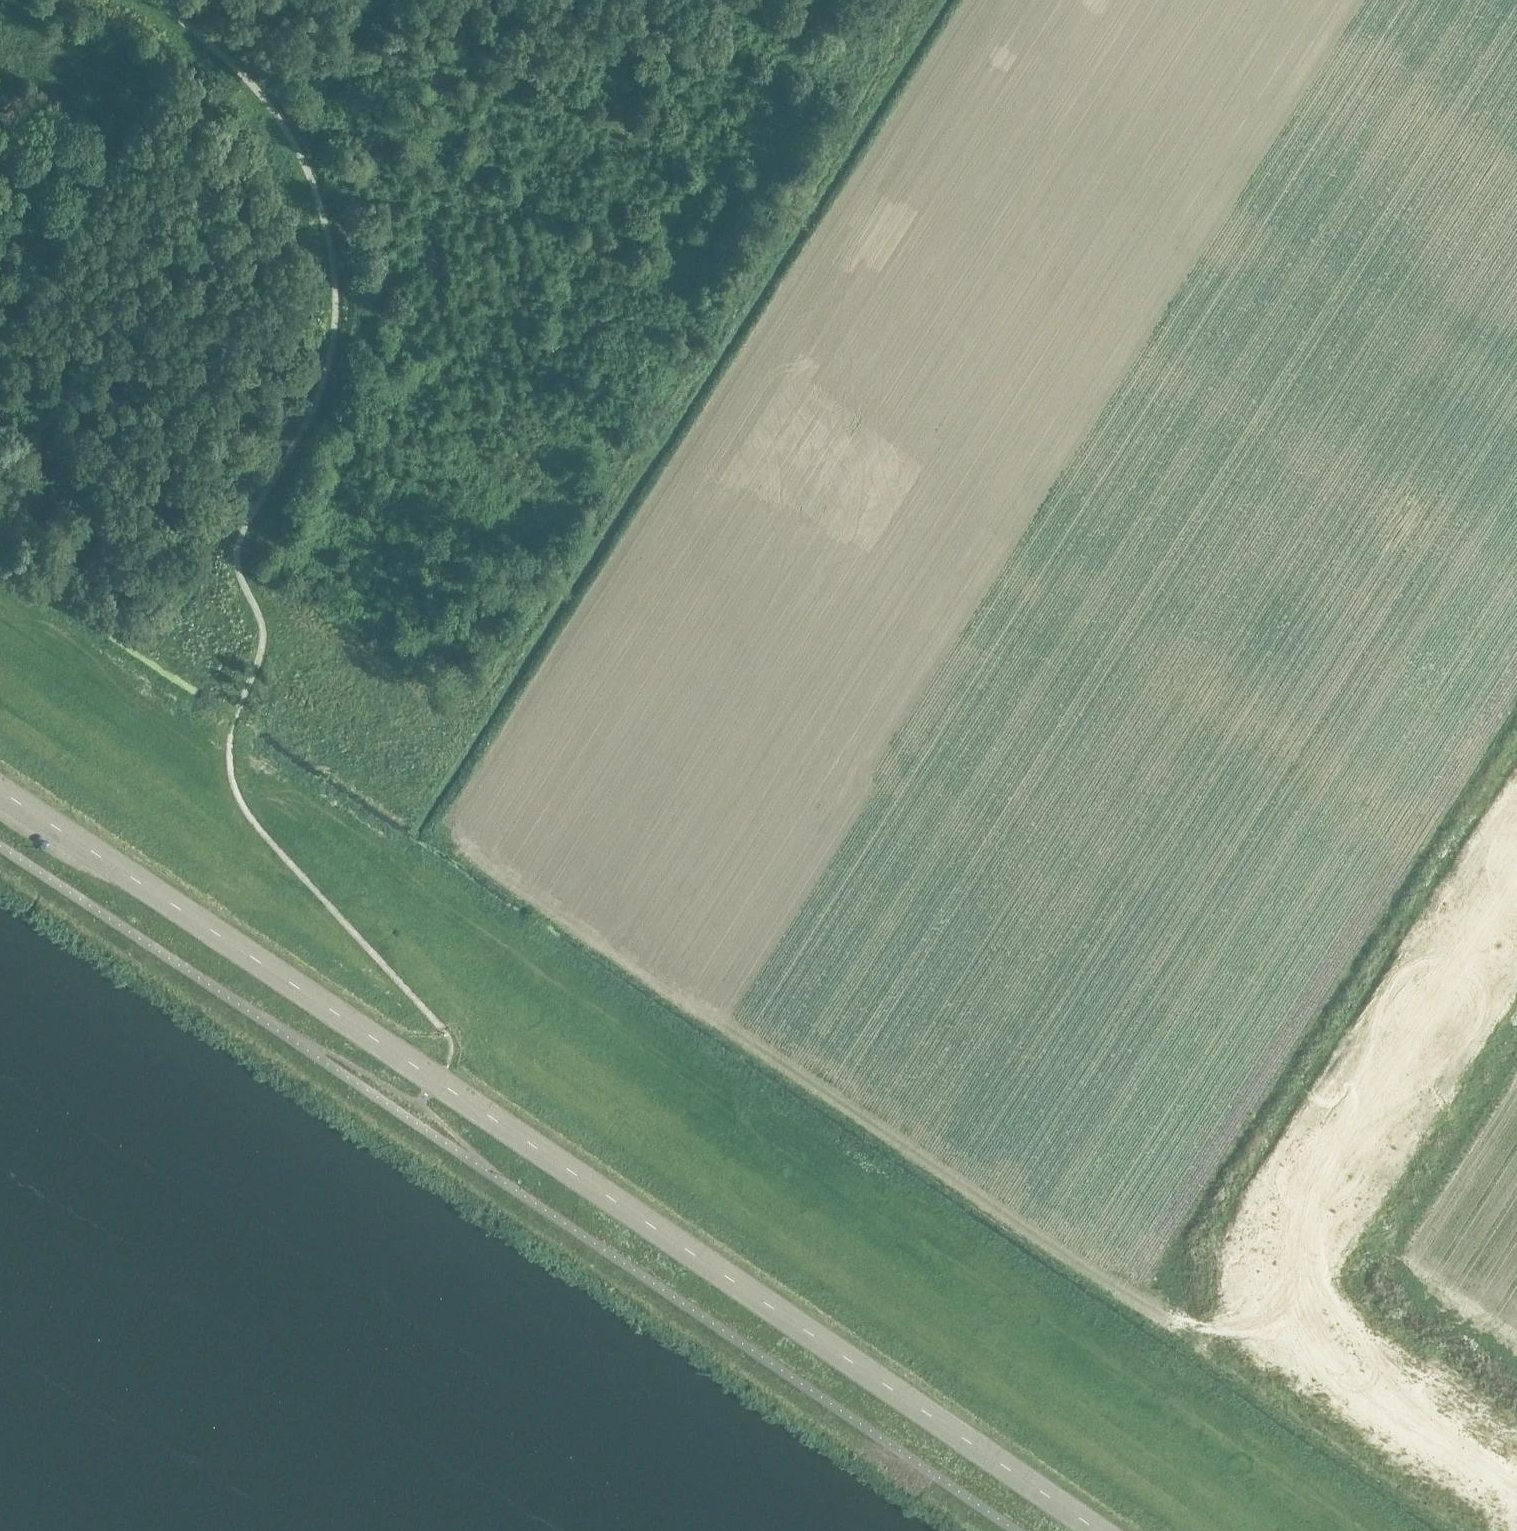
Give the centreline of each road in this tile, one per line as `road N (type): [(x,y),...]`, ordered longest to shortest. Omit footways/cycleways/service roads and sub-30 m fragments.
road 1 (tertiary): [(1107,1530),(0,790)]
road 2 (unclassified): [(1516,809),(1285,1171),(1245,1269),(1240,1304),(1262,1342),(1516,1520)]

